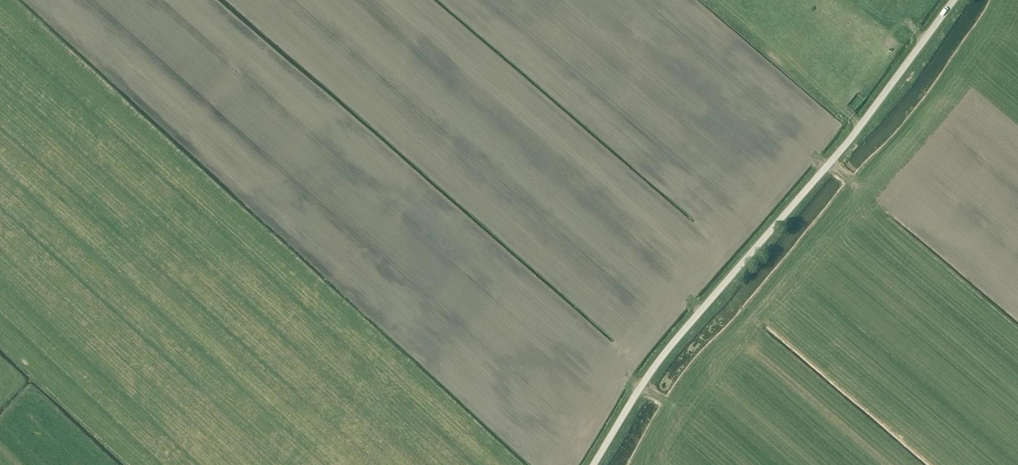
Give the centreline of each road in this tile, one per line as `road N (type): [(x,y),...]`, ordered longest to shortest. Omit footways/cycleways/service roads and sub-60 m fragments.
road 1 (unclassified): [(591,464),(661,358),(878,106),(955,0)]

